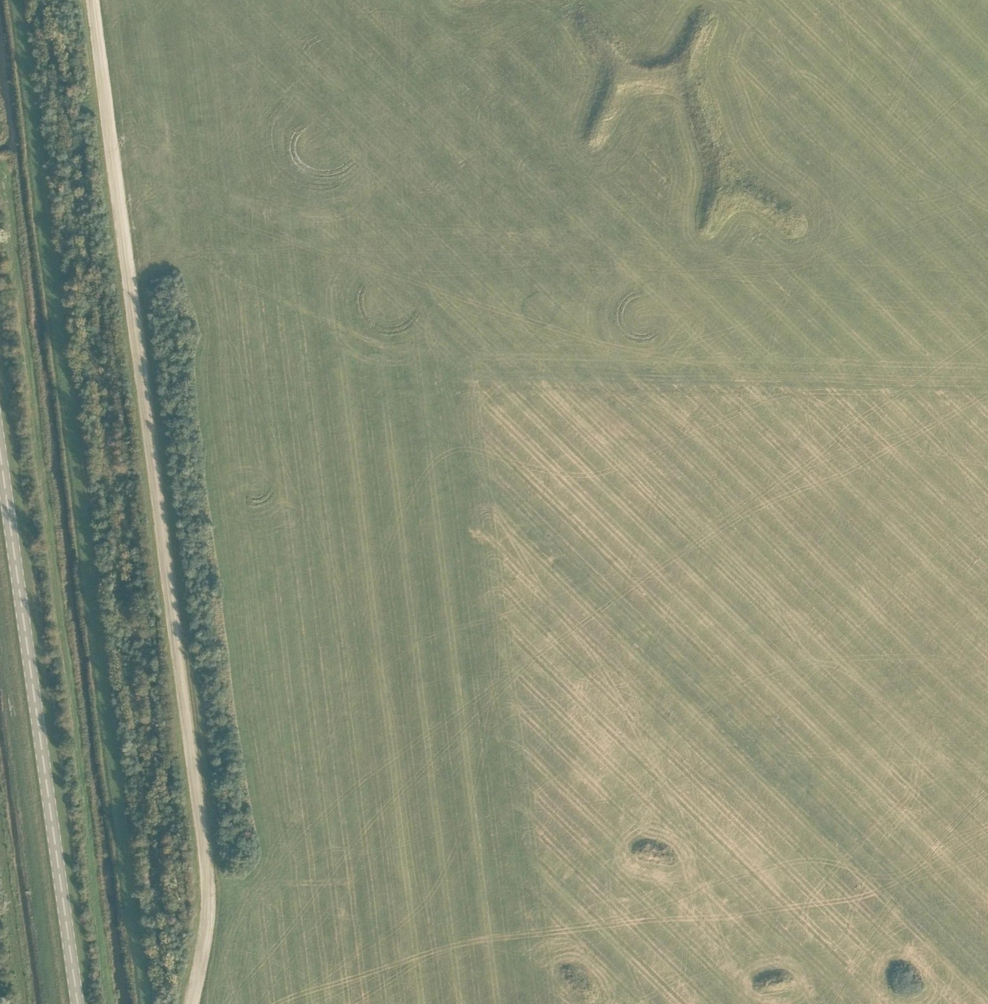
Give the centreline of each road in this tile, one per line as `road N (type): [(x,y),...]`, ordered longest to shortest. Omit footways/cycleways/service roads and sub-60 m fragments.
road 1 (track): [(193,1003),(209,875),(94,0)]
road 2 (primary): [(73,1003),(0,482)]

